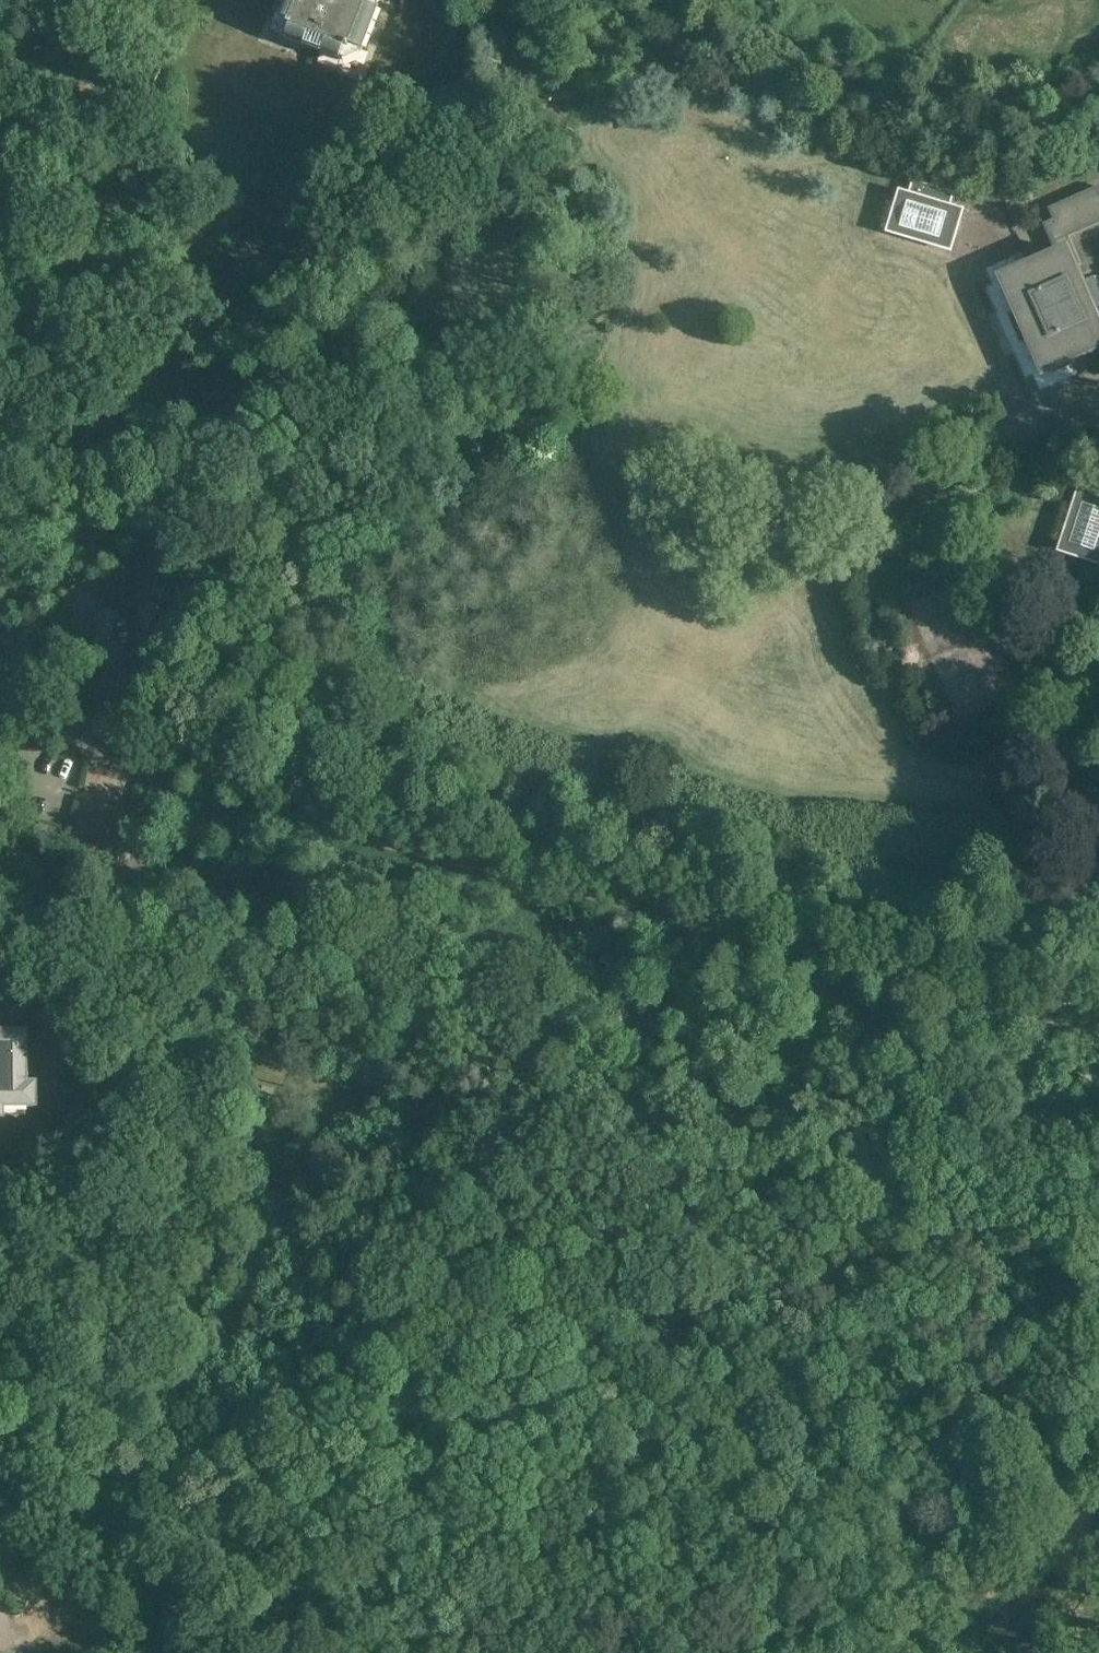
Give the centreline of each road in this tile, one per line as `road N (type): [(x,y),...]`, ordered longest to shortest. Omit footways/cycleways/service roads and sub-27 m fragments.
road 1 (tertiary): [(1098,1007),(0,713)]

